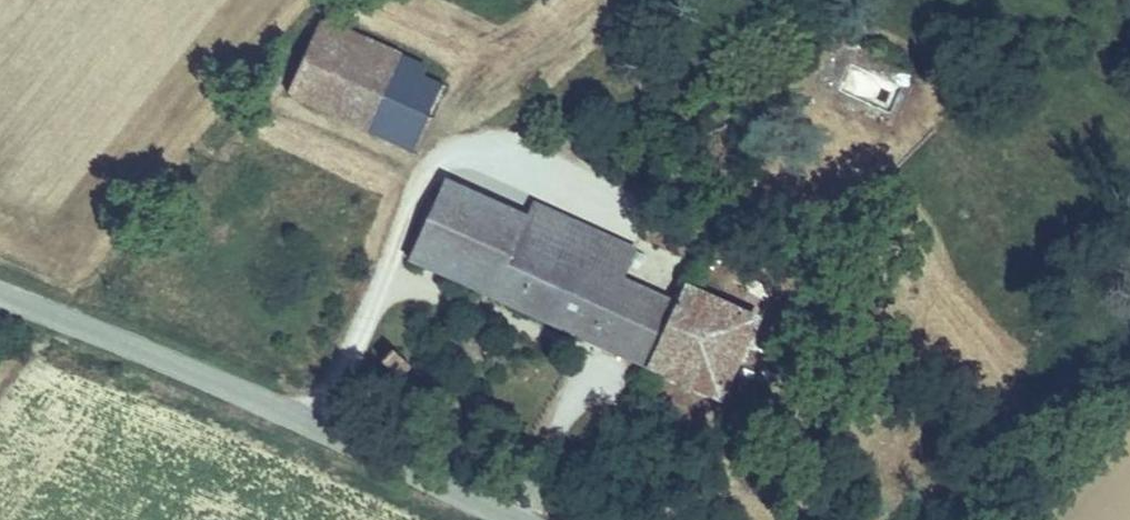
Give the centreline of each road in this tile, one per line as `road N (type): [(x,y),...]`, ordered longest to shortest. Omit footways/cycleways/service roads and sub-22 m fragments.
road 1 (tertiary): [(522,519),(0,298)]

